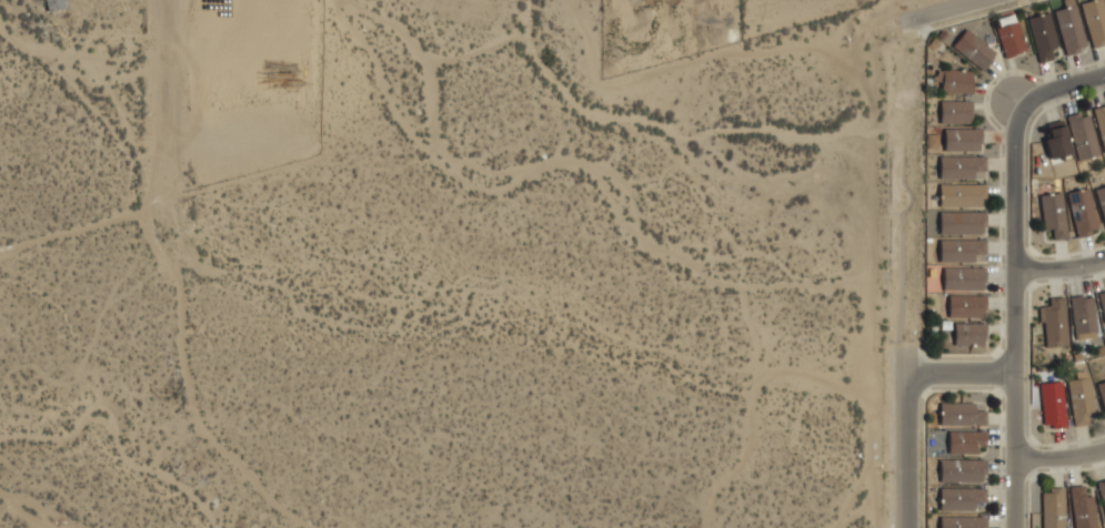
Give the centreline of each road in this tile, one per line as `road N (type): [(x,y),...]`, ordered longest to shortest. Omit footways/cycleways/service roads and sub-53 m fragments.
road 1 (residential): [(1015,101),(1013,373),(1022,527)]
road 2 (residential): [(161,0),(157,229)]
road 3 (tertiary): [(901,527),(898,379)]

